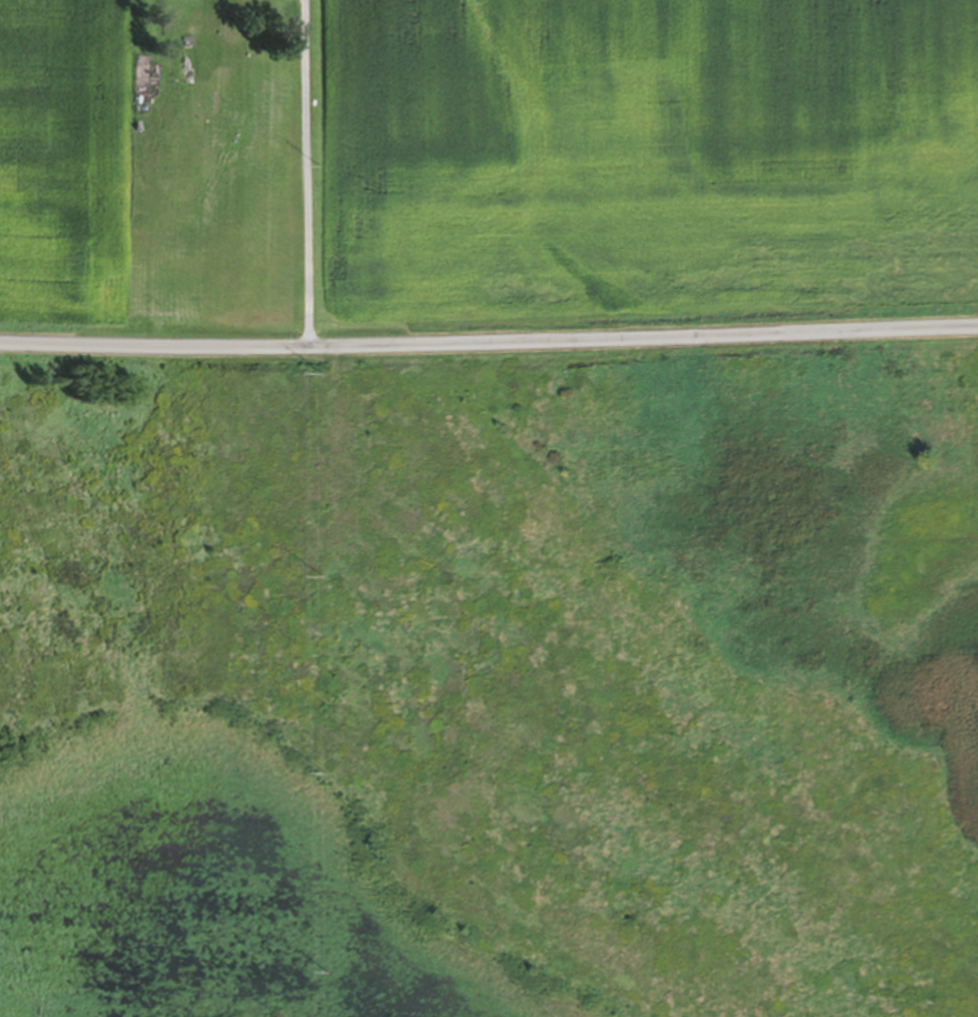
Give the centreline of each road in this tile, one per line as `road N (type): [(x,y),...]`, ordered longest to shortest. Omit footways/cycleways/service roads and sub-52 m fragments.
road 1 (residential): [(0,342),(253,349),(977,326)]

